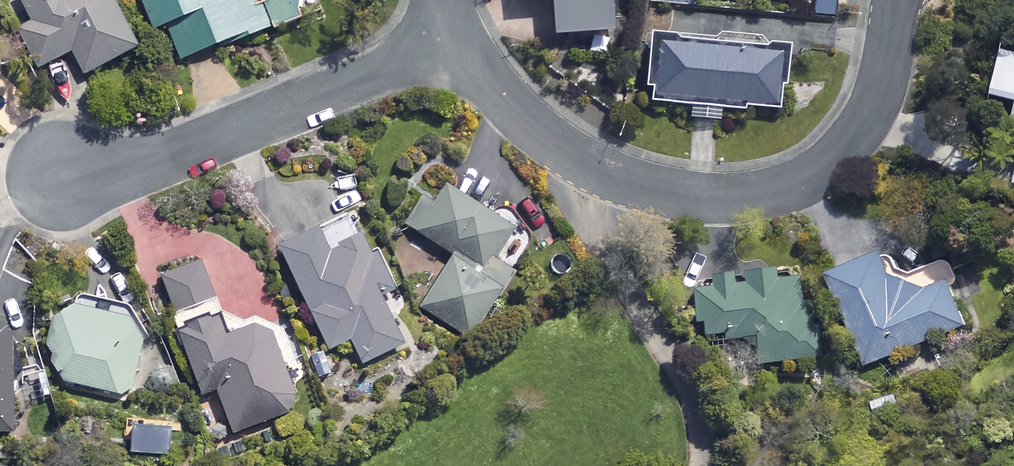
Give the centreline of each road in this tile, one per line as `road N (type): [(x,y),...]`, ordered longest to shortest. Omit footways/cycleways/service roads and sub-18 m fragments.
road 1 (residential): [(905,0),(877,108),(859,139),(832,164),(755,196),(664,193),(613,177),(556,146),(495,90),(456,39)]
road 2 (residential): [(456,39),(138,166),(64,176)]

